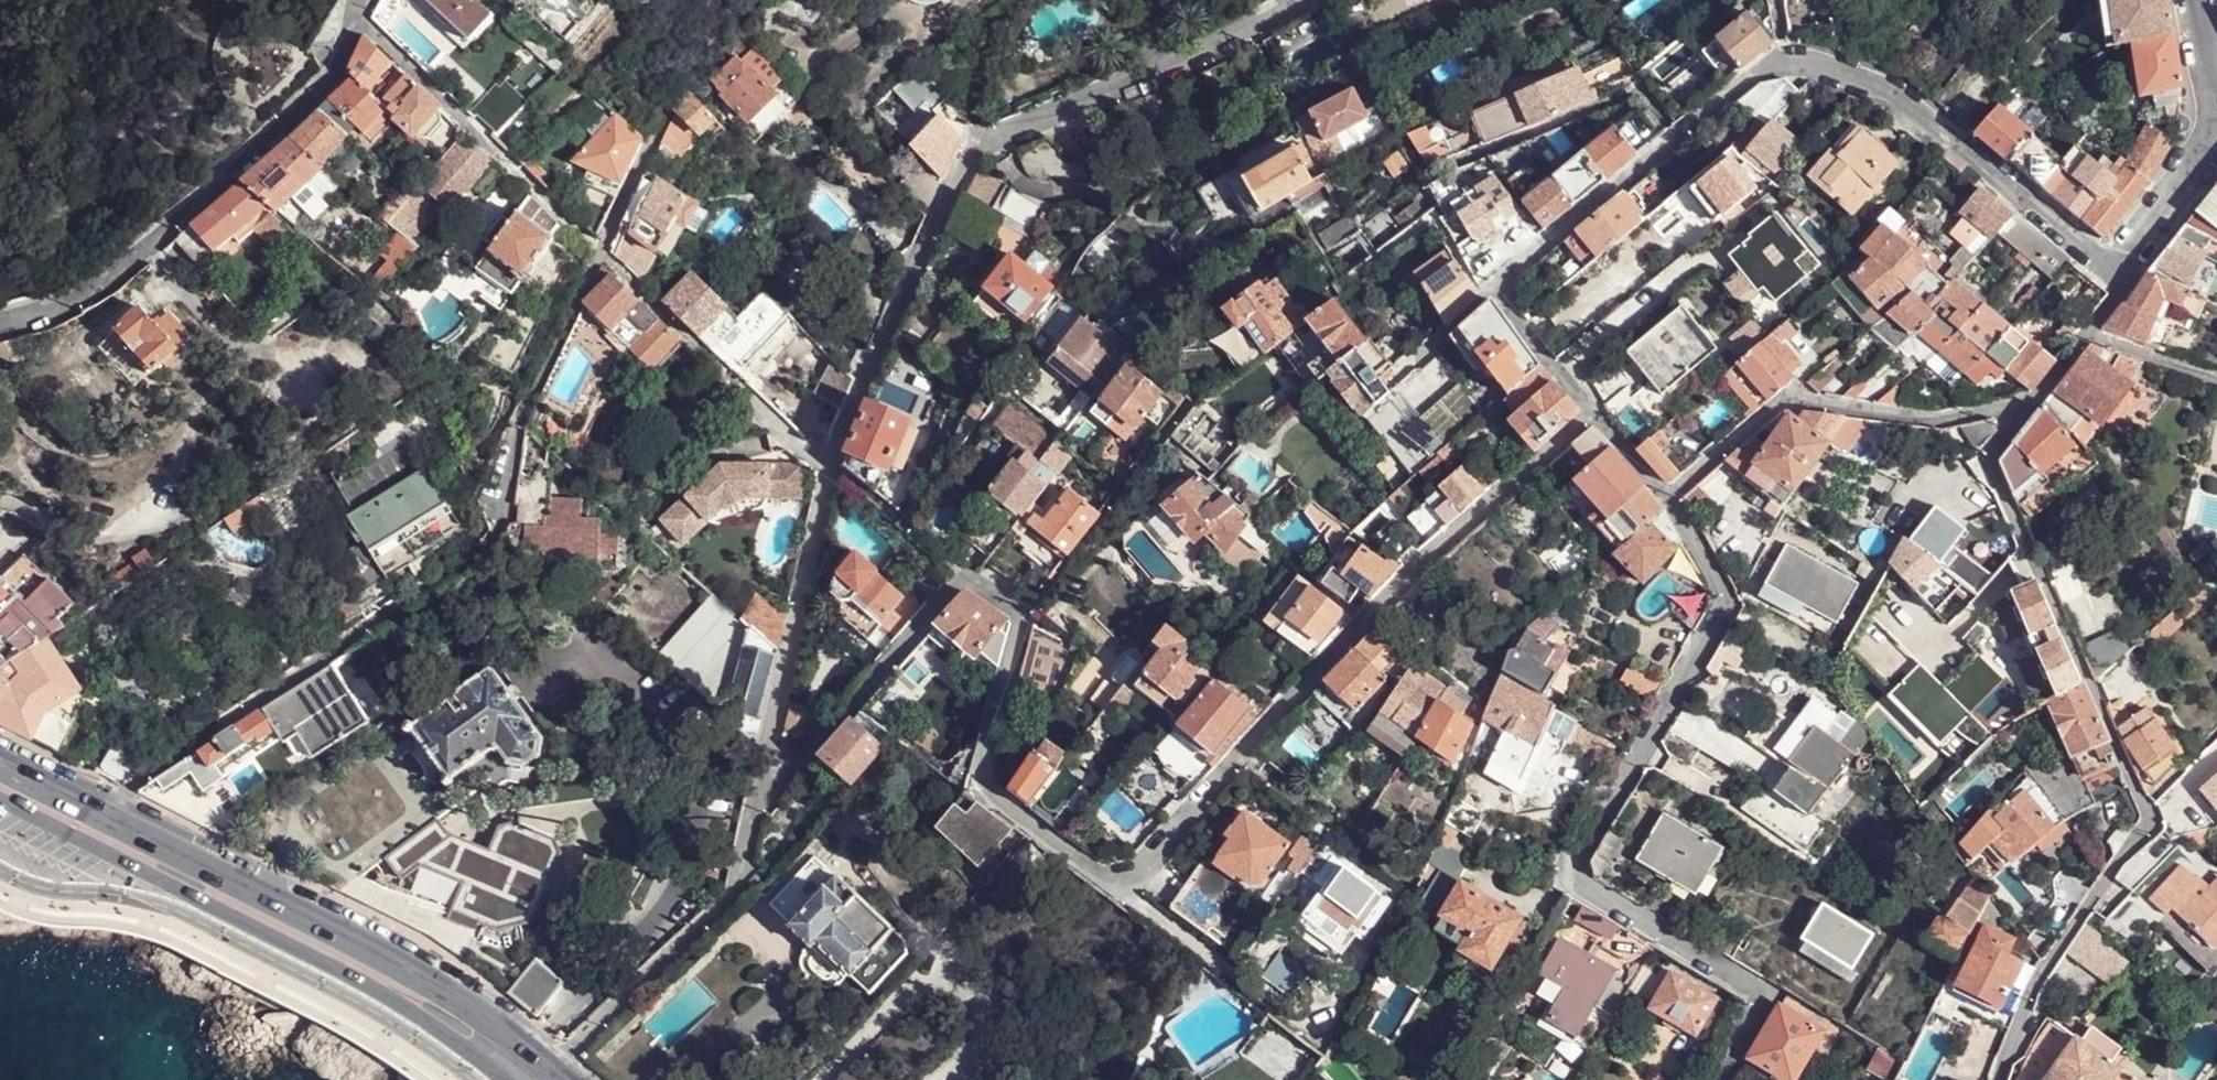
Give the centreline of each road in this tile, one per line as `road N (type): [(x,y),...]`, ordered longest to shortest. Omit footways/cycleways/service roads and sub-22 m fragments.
road 1 (residential): [(963,576),(1027,617),(976,785),(1119,892),(1355,628),(1593,410)]
road 2 (residential): [(101,812),(498,539),(513,433),(677,89)]
road 3 (residential): [(2123,284),(1882,91),(1785,57),(1750,73),(1497,288)]
road 4 (residential): [(2029,403),(1984,459),(2151,826),(2038,979),(2000,1079)]
road 5 (residential): [(1668,497),(1728,604),(1574,862),(1581,886),(1757,991),(1762,1011),(1721,1079)]
road 6 (residential): [(826,468),(966,154),(1305,0)]
road 7 (secondary): [(0,800),(354,978),(502,1079)]
road 8 (secondary): [(552,1065),(375,947),(101,812)]
road 9 (residential): [(0,322),(87,295),(204,197),(337,72),(359,19)]
road 10 (residential): [(1668,497),(1783,398),(1938,418),(2029,403)]
road 11 (residential): [(747,814),(826,468)]
road 12 (residential): [(552,1065),(728,899),(747,814)]
road 13 (residential): [(747,814),(963,576)]
road 14 (residential): [(524,182),(359,19)]
road 15 (residential): [(2216,114),(2195,165),(2128,255),(2123,284)]
road 16 (residential): [(1497,288),(1593,410)]
road 17 (residential): [(2123,284),(2029,403)]
road 18 (residential): [(1497,288),(1388,382)]
road 19 (residential): [(826,468),(723,375)]

